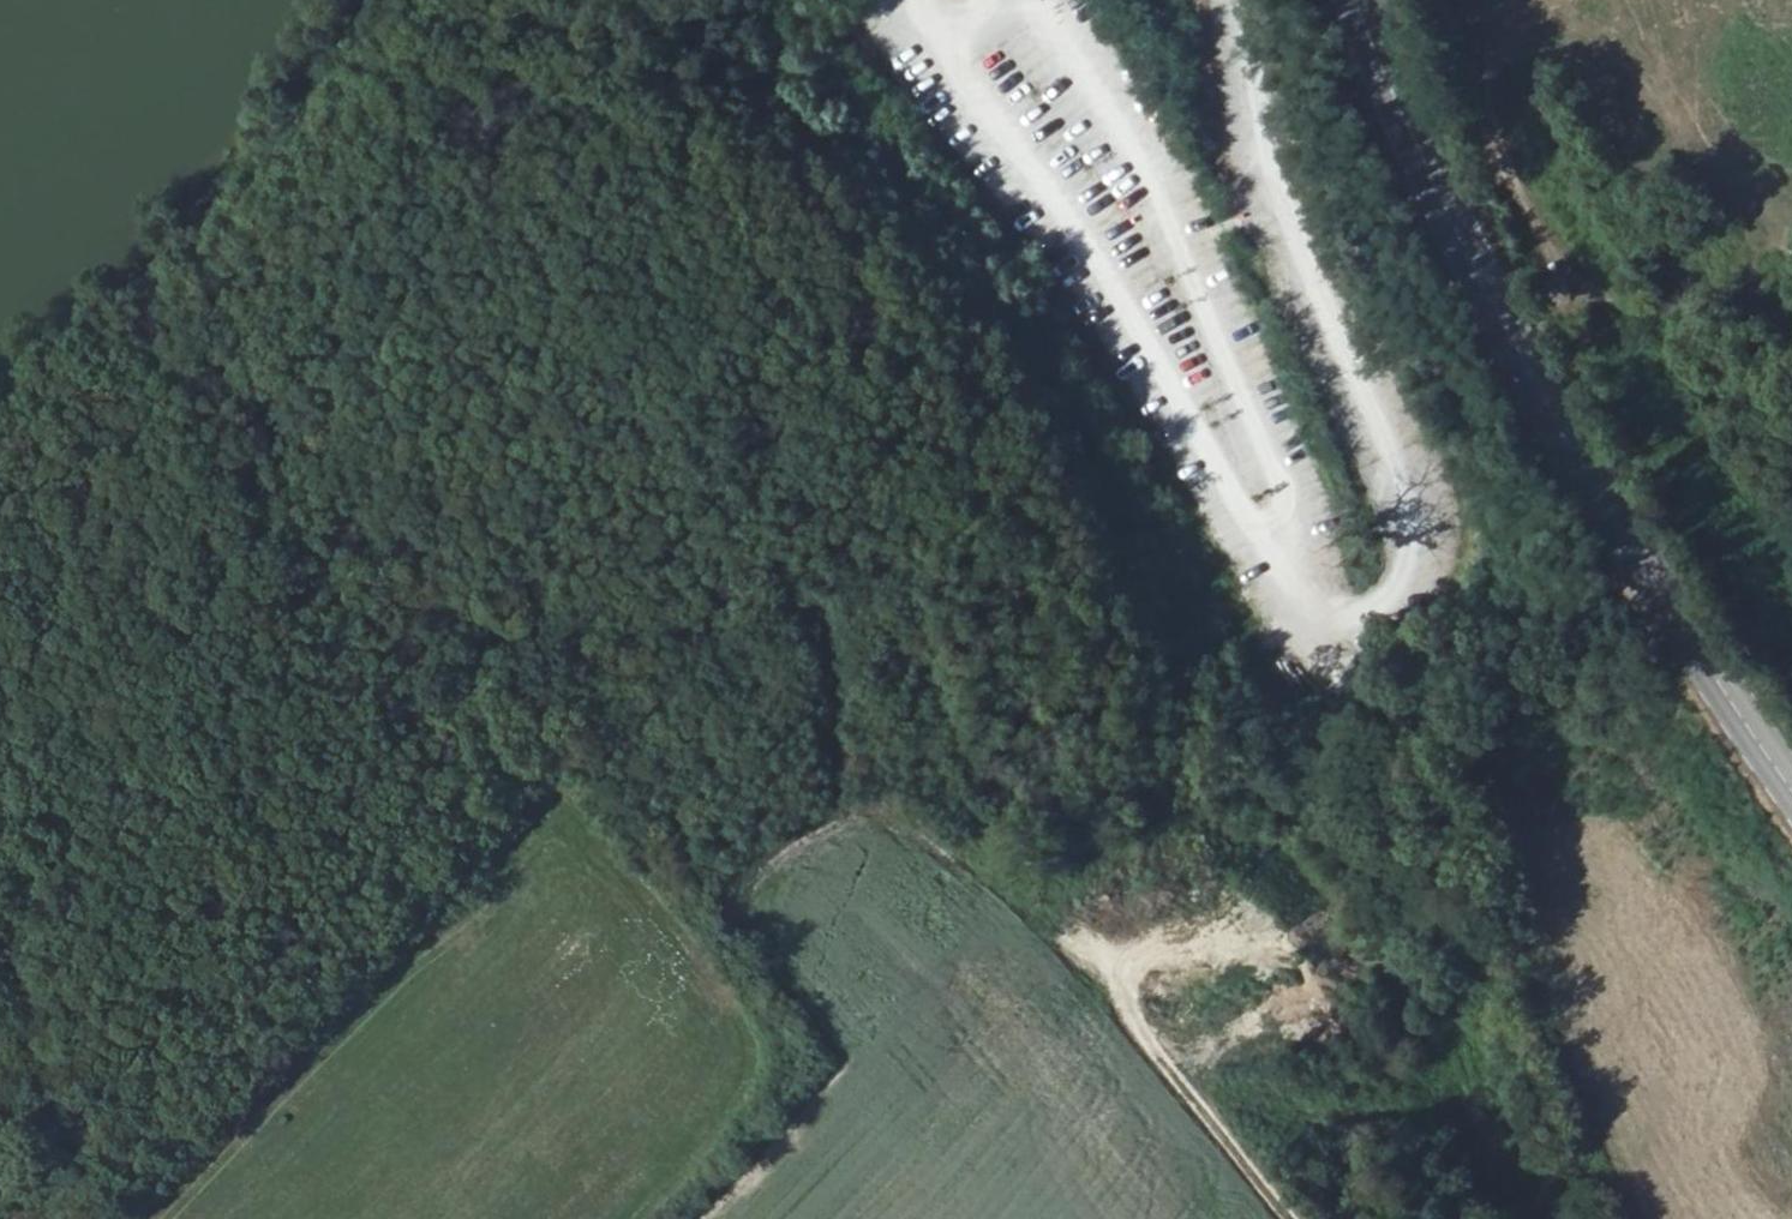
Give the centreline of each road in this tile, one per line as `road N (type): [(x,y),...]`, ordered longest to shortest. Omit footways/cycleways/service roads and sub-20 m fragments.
road 1 (secondary): [(1791,782),(1542,367),(1365,0)]

